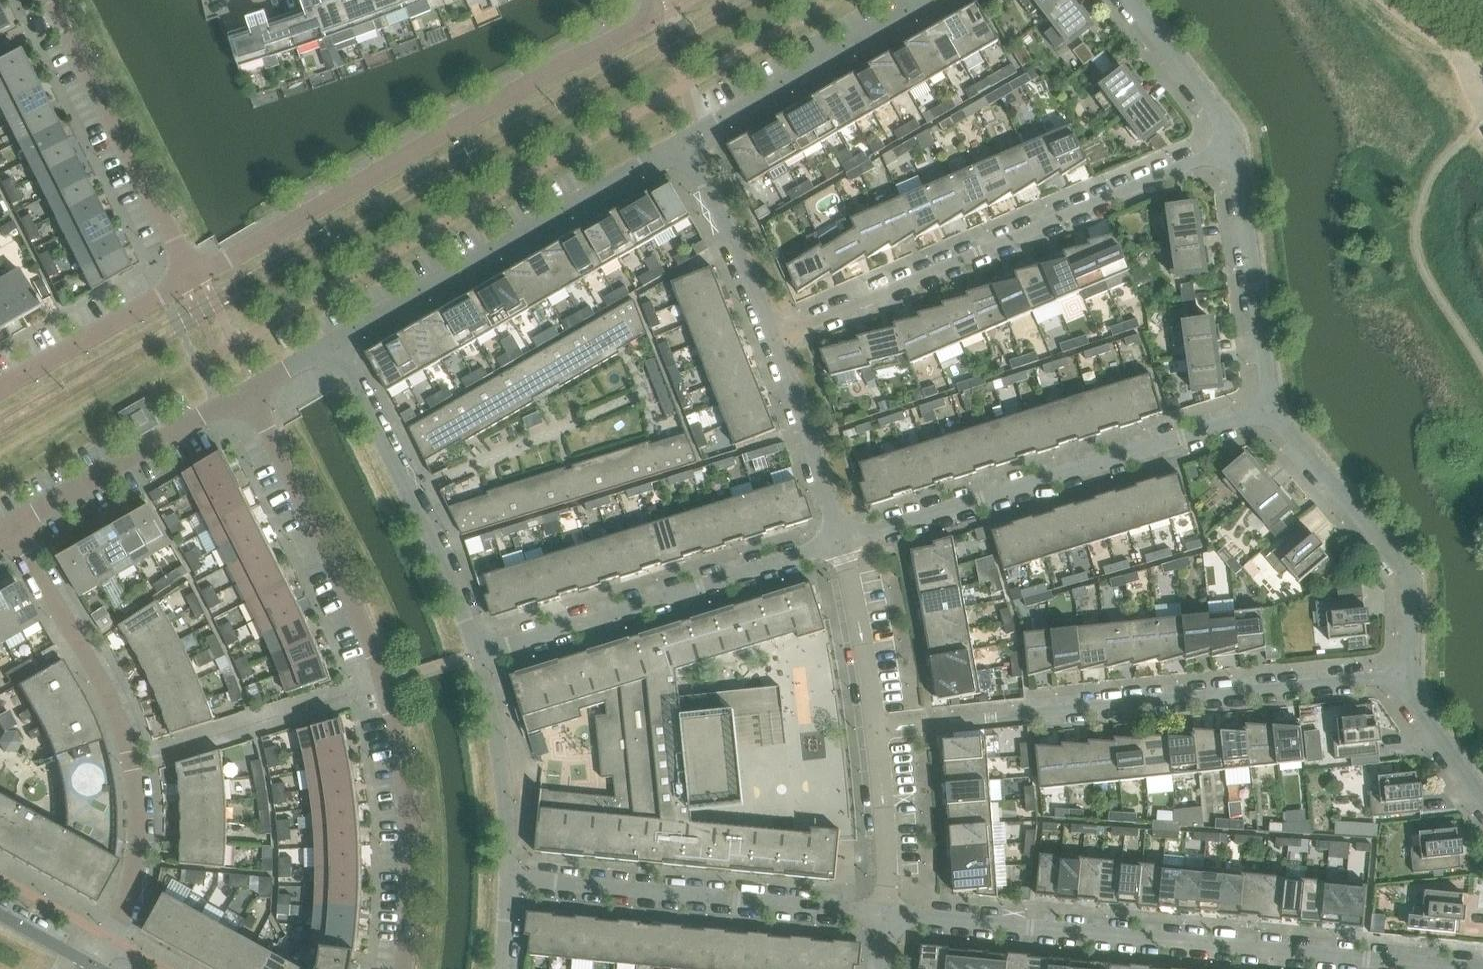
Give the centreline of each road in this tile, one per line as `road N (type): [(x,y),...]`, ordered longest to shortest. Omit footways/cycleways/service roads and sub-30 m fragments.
road 1 (residential): [(400,968),(410,844),(383,683),(340,570),(249,392)]
road 2 (residential): [(886,911),(1482,968)]
road 3 (residential): [(191,274),(640,25),(650,13),(648,0)]
road 4 (residential): [(1401,677),(875,725)]
road 5 (residential): [(775,335),(1234,147)]
road 6 (residential): [(100,968),(138,853),(133,762),(95,669),(11,525)]
road 7 (residential): [(841,541),(1269,410)]
road 8 (residential): [(330,343),(684,141)]
road 9 (residential): [(510,875),(886,911)]
road 10 (residential): [(481,650),(841,541)]
road 11 (residential): [(481,650),(425,518),(330,343)]
road 12 (residential): [(1401,677),(1411,571),(1269,410)]
road 13 (residential): [(191,274),(51,0)]
road 14 (residential): [(684,141),(934,0)]
road 15 (residential): [(11,525),(249,392)]
road 16 (residential): [(1269,410),(1234,147)]
road 17 (residential): [(510,875),(504,772),(481,650)]
road 18 (residential): [(0,384),(191,274)]
road 19 (residential): [(841,541),(775,335)]
road 20 (residential): [(775,335),(684,141)]
road 21 (residential): [(841,541),(875,725)]
road 22 (residential): [(875,725),(886,911)]
road 23 (residential): [(1234,147),(1130,0)]
road 24 (residential): [(1482,797),(1401,677)]

